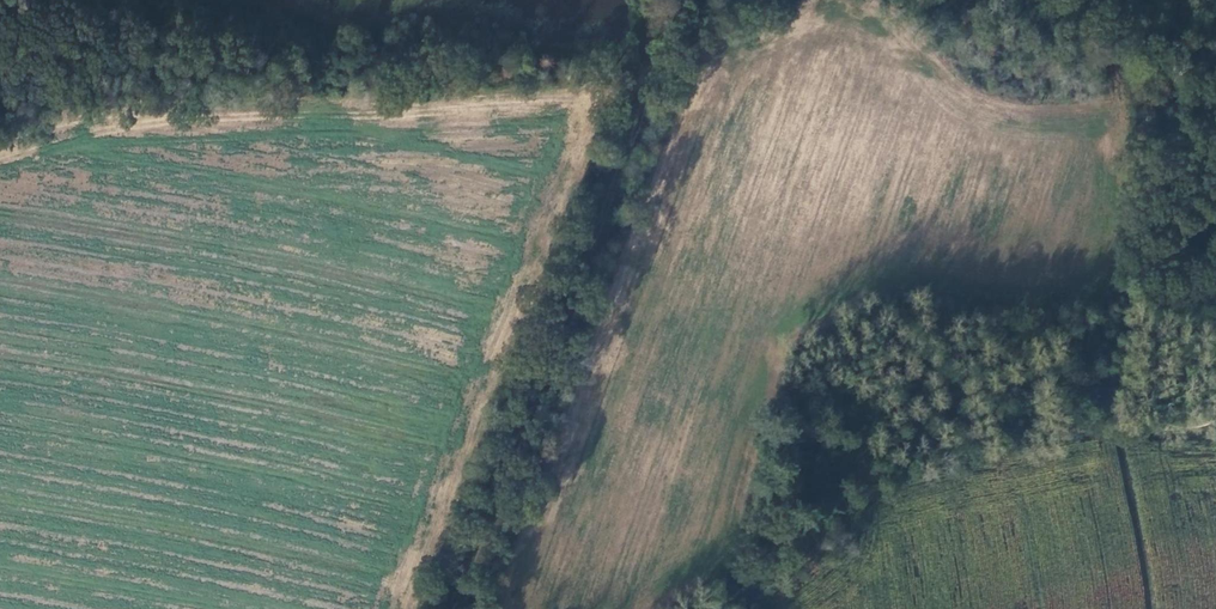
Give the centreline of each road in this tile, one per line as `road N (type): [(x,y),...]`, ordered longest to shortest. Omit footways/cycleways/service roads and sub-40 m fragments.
road 1 (track): [(638,0),(648,90),(431,608)]

